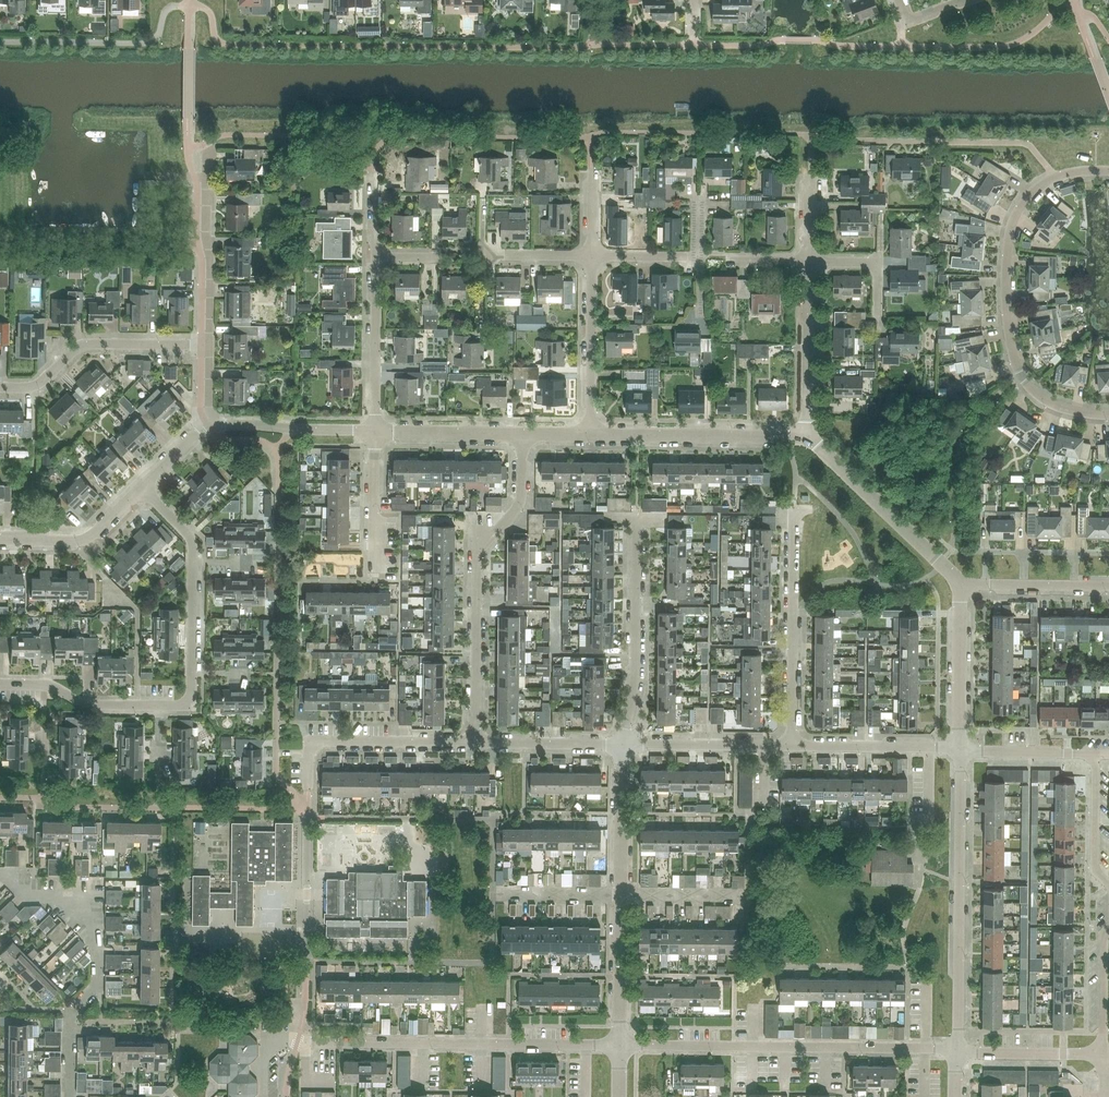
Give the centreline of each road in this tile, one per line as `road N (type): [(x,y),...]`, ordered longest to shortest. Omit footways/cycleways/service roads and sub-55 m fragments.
road 1 (residential): [(1108,414),(1059,407),(1026,382),(1012,351),(1006,280),(1011,227),(1029,195),(1062,175),(1108,171)]
road 2 (residential): [(956,1052),(619,1045)]
road 3 (residential): [(475,743),(477,553),(519,505),(522,434)]
road 4 (residential): [(619,1045),(298,1041)]
road 5 (unclassified): [(956,1052),(960,750)]
road 6 (residential): [(69,1096),(69,1014),(96,984),(97,929),(62,898),(26,898),(0,874)]
road 7 (residential): [(791,746),(794,510),(807,510)]
road 8 (residential): [(622,745),(635,675),(637,520)]
road 9 (residential): [(0,388),(37,385),(85,345),(209,345)]
road 10 (residential): [(590,435),(808,437)]
road 11 (residential): [(308,791),(308,742),(475,743)]
road 12 (unclassified): [(961,585),(808,437)]
road 13 (residential): [(209,345),(206,151)]
road 14 (residential): [(590,435),(592,256)]
road 15 (residential): [(808,437),(810,262)]
road 16 (residential): [(375,431),(376,258)]
road 17 (residential): [(791,746),(960,750)]
road 18 (residential): [(622,745),(791,746)]
road 19 (residential): [(209,424),(375,431)]
road 20 (unclassified): [(960,750),(961,585)]
road 21 (residential): [(0,541),(84,540),(141,487)]
road 22 (residential): [(619,1045),(621,895)]
road 23 (residential): [(621,895),(622,745)]
road 24 (residential): [(375,431),(522,434)]
road 25 (residential): [(475,743),(622,745)]
road 26 (residential): [(1103,1054),(956,1052)]
road 27 (unclassified): [(1108,586),(961,585)]
road 28 (residential): [(377,570),(375,431)]
road 29 (residential): [(1095,754),(1095,871),(1108,885)]
road 30 (residential): [(1095,754),(960,750)]
road 31 (residential): [(621,895),(496,893)]
road 32 (residential): [(1108,931),(1103,1054)]
road 33 (residential): [(744,897),(621,895)]
road 34 (residential): [(878,317),(878,263),(810,262)]

